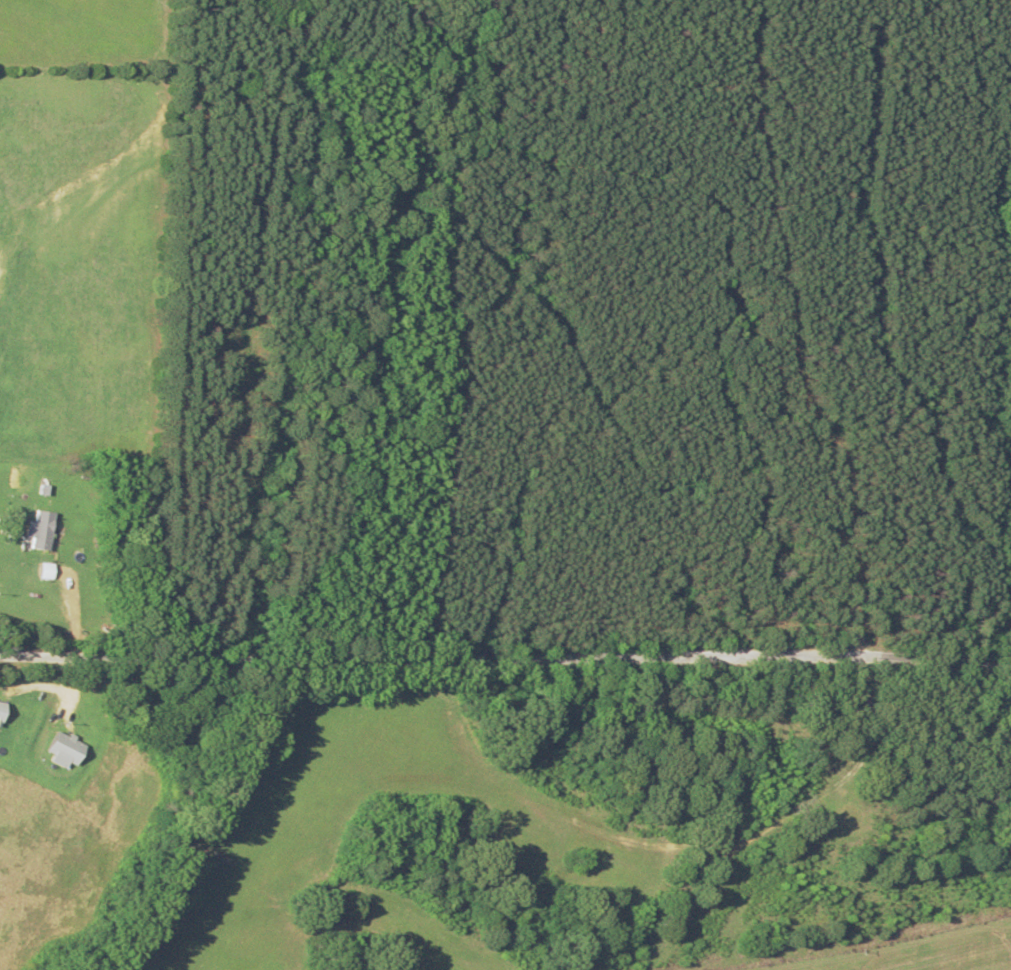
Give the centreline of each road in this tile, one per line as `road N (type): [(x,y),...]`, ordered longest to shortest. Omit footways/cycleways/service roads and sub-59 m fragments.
road 1 (residential): [(0,653),(233,662),(1010,663)]

